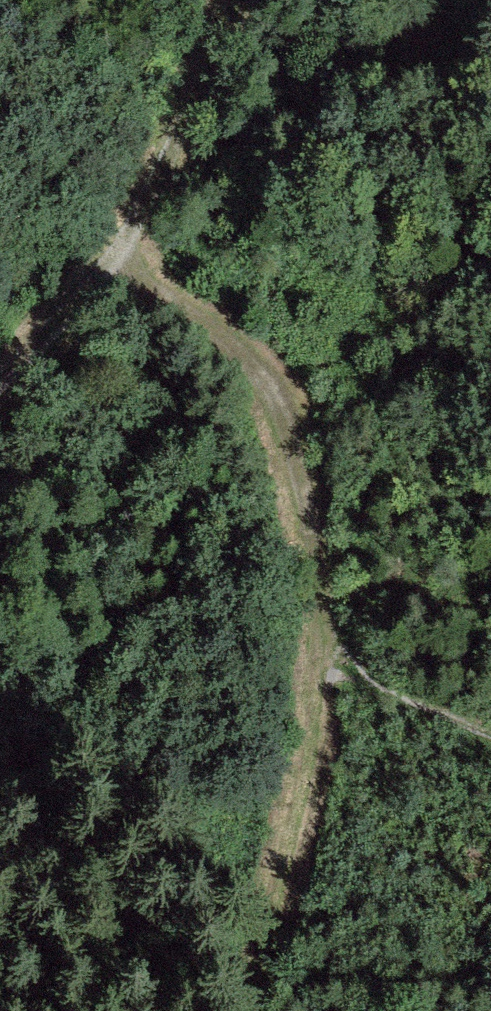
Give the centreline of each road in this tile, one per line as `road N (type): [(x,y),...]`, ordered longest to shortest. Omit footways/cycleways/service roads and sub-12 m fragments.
road 1 (track): [(235,0),(118,264),(218,332),(282,403),(307,535),(318,667)]
road 2 (track): [(318,667),(251,999)]
road 3 (track): [(118,264),(0,376)]

